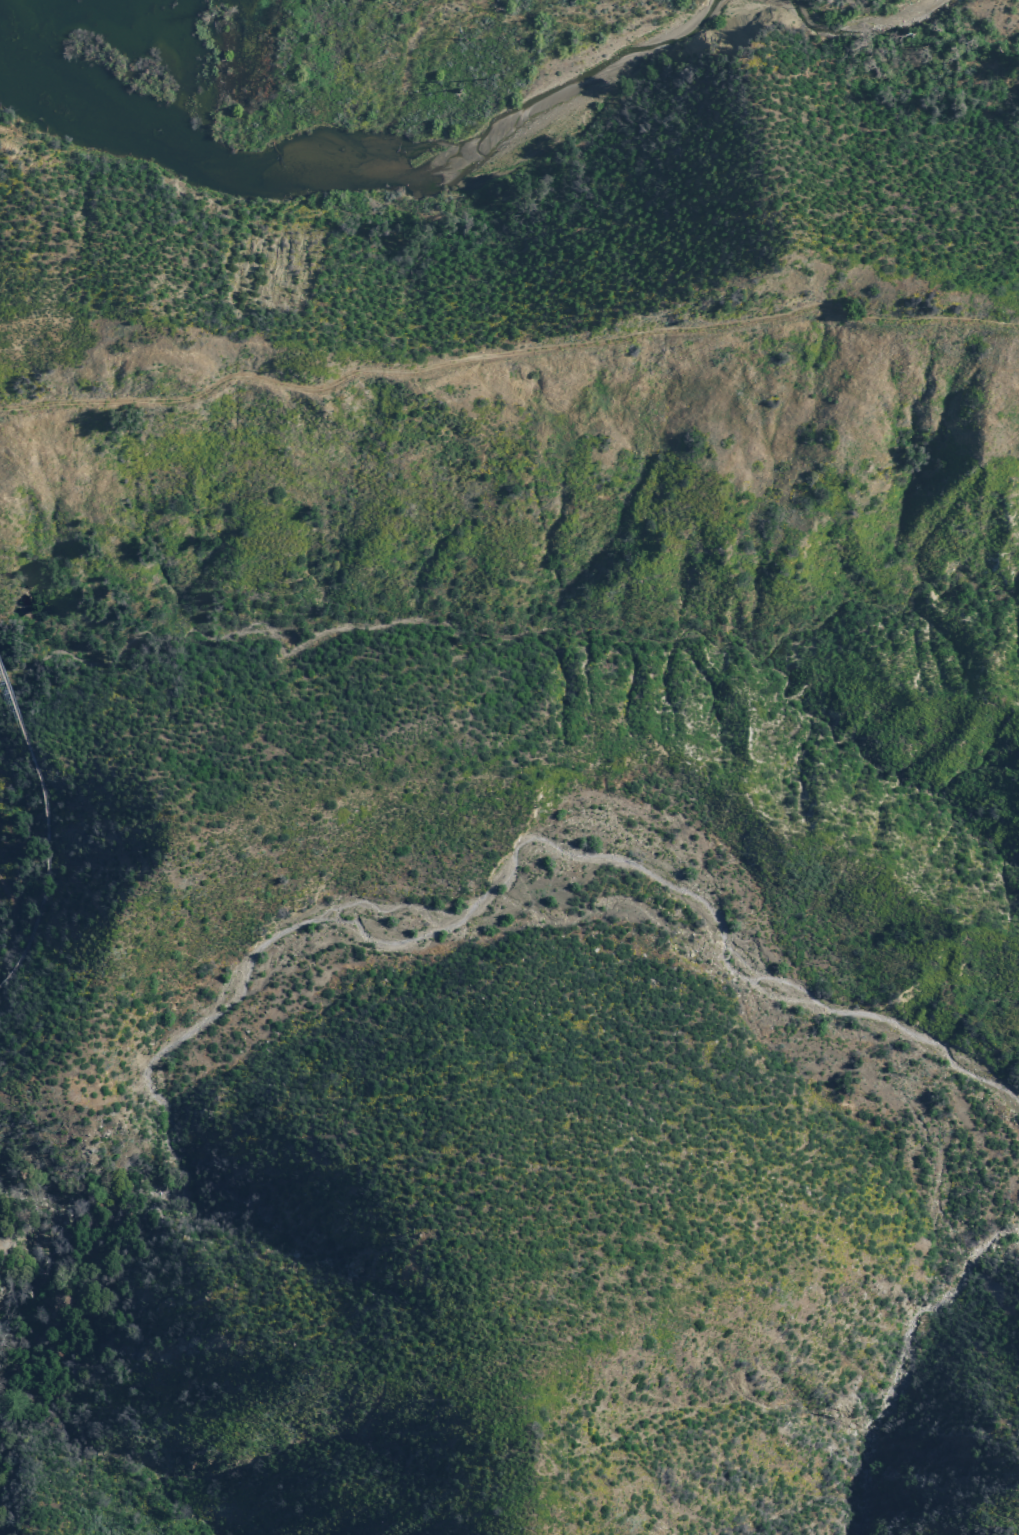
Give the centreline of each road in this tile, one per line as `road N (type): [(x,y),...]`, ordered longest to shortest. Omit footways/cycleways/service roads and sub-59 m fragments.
road 1 (track): [(0,409),(174,400),(238,372),(316,386),(365,367),(424,367),(814,304),(889,320),(1018,323)]

